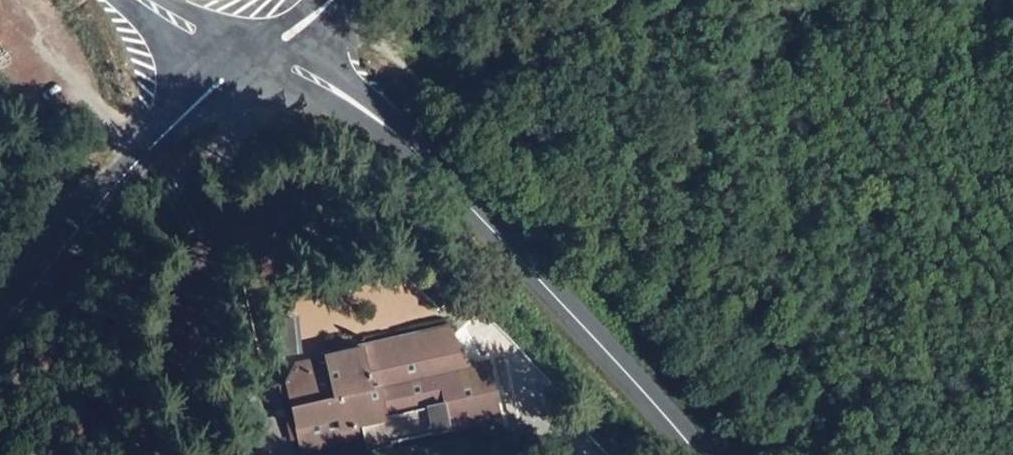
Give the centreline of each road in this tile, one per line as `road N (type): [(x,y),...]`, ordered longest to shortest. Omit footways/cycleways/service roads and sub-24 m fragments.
road 1 (track): [(250,64),(370,40),(956,454)]
road 2 (tertiary): [(250,64),(410,151),(698,454)]
road 3 (tertiary): [(0,356),(87,237),(119,179),(250,64)]
road 4 (track): [(134,454),(120,378),(126,307),(169,178),(168,133)]
road 5 (track): [(2,0),(146,154)]
road 6 (secondary): [(130,0),(250,64)]

